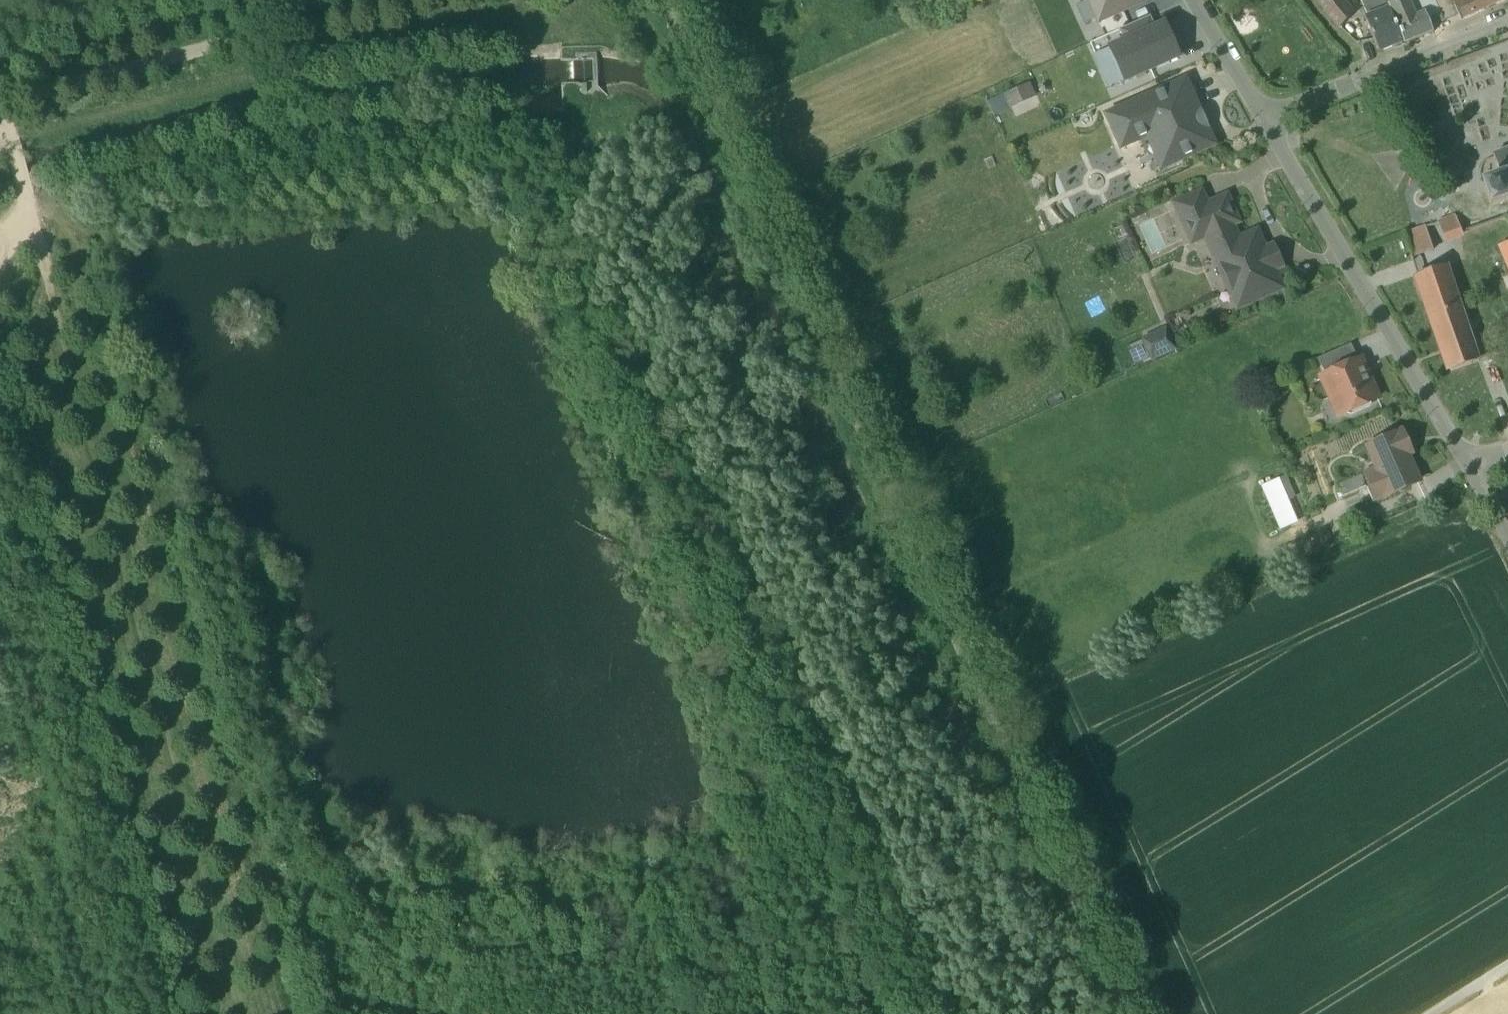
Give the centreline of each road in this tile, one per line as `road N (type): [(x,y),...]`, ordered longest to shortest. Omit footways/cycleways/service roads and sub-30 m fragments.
road 1 (track): [(674,0),(1132,1013)]
road 2 (residential): [(1477,472),(1260,118)]
road 3 (unclassified): [(0,103),(394,0)]
road 4 (residential): [(1260,118),(1507,24)]
road 5 (residential): [(1260,118),(1195,0)]

